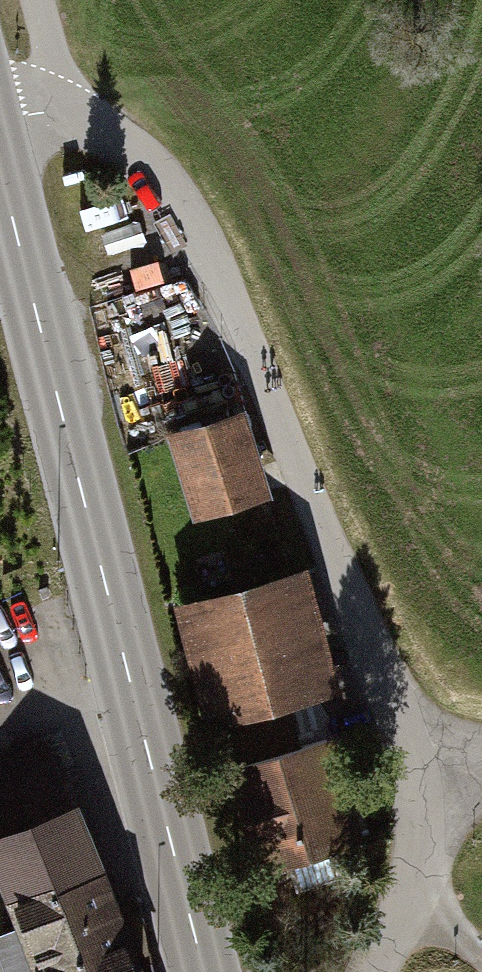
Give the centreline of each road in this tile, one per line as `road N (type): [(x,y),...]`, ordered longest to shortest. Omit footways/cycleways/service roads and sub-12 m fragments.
road 1 (residential): [(0,122),(67,117),(114,140),(155,172),(207,254),(358,619),(420,792)]
road 2 (secondary): [(203,971),(0,173)]
road 3 (residential): [(379,971),(406,906),(420,792)]

